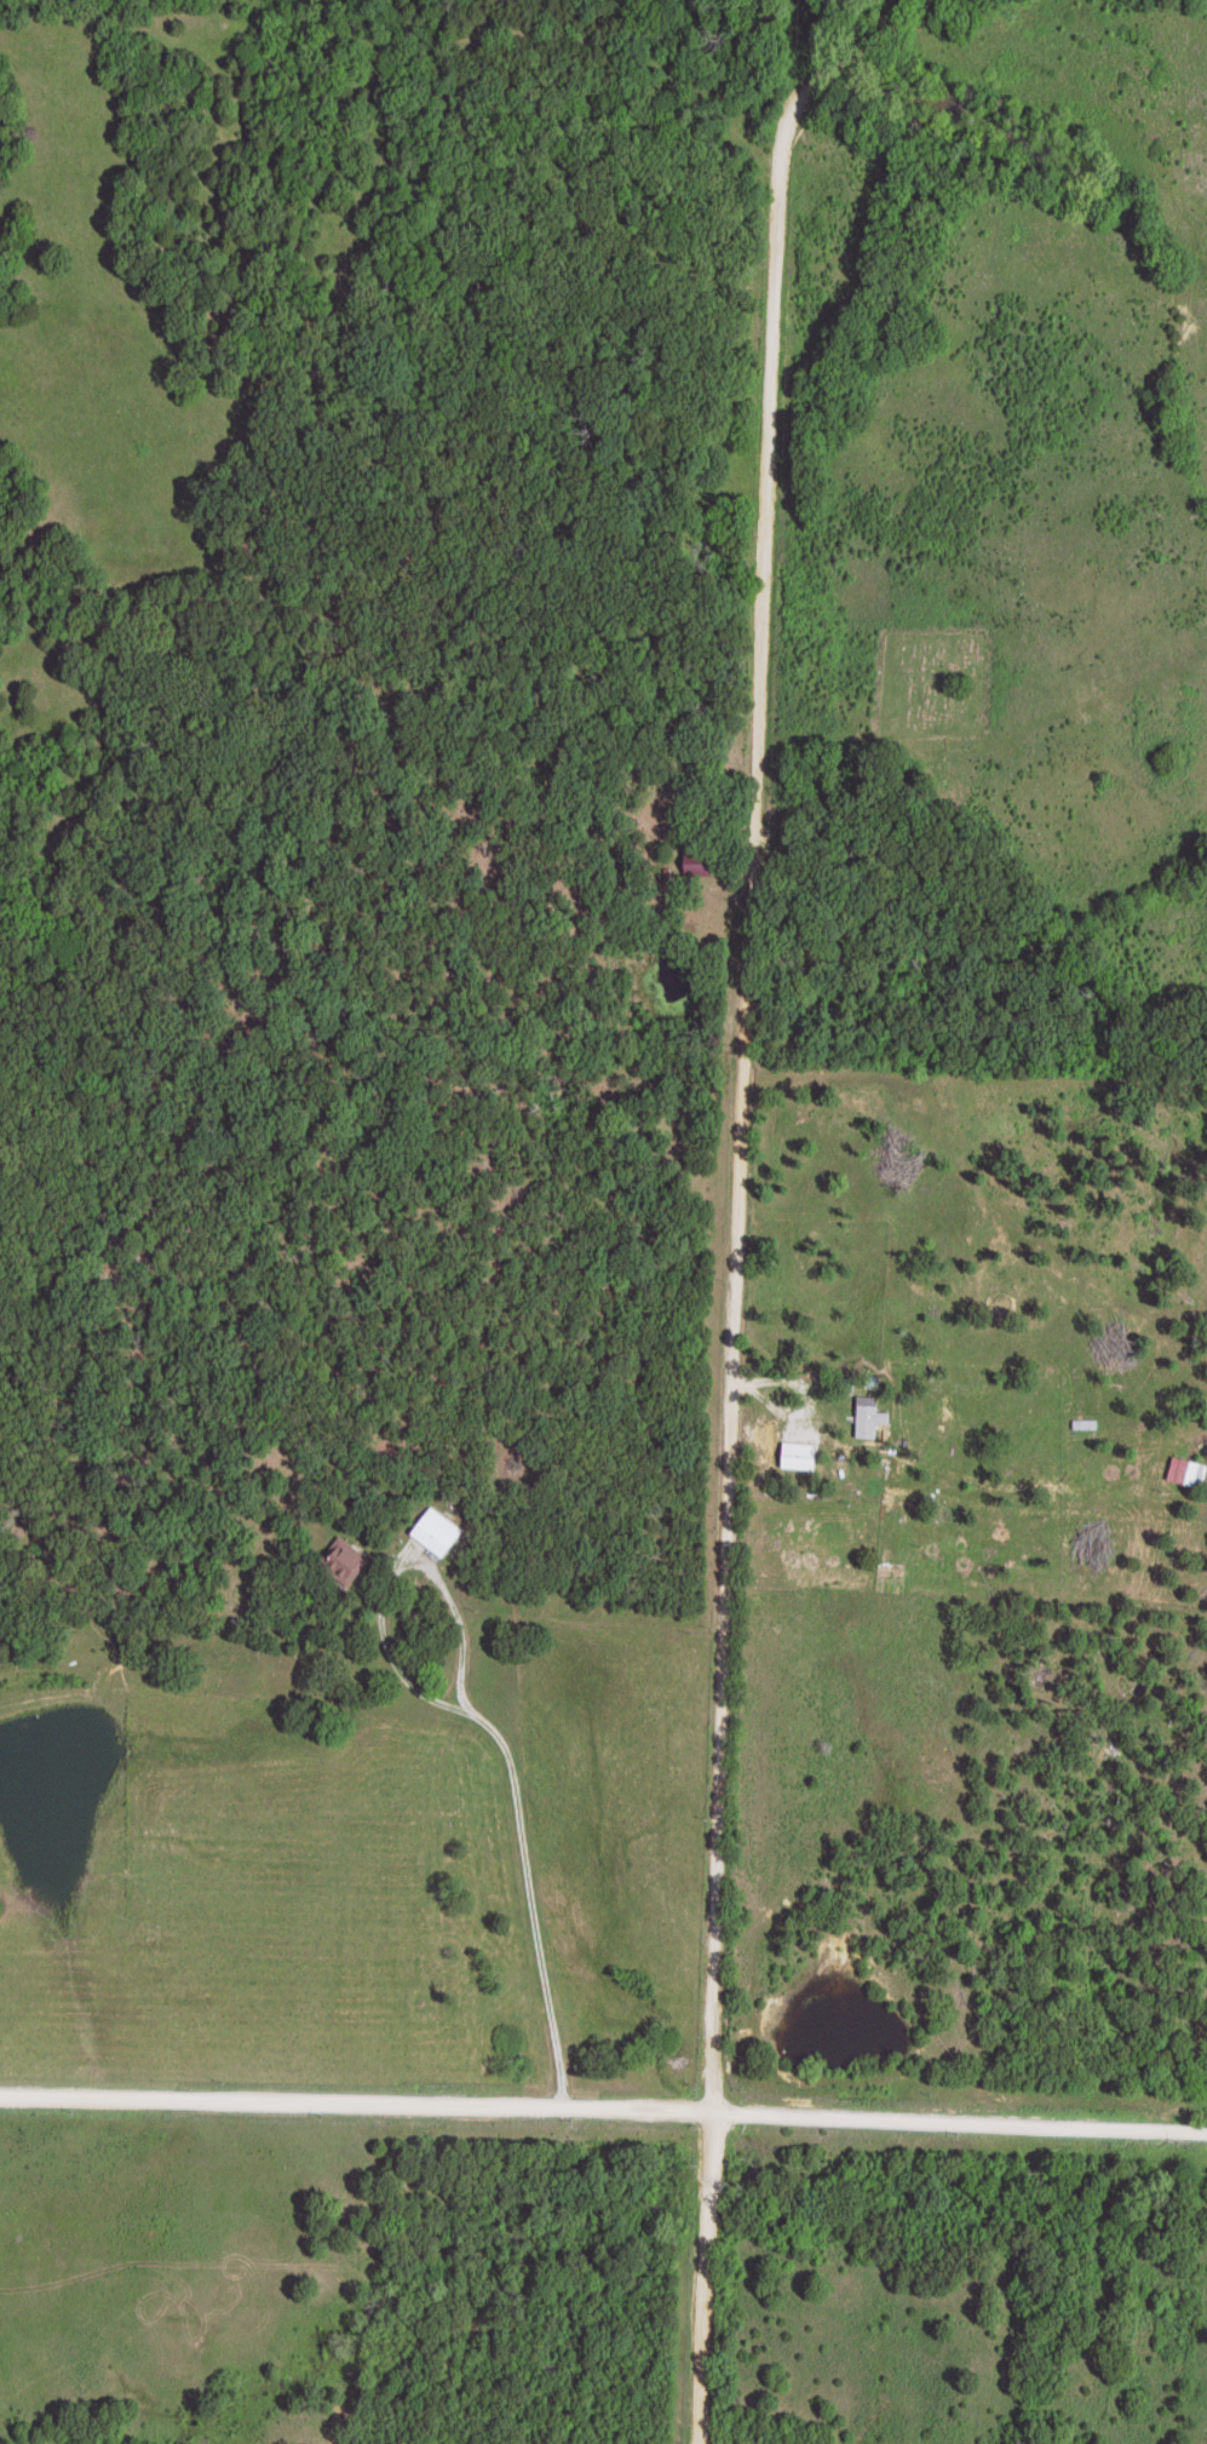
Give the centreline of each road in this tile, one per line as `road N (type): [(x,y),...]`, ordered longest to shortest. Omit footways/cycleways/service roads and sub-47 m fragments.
road 1 (residential): [(812,0),(810,98),(786,147),(765,556),(704,2443)]
road 2 (residential): [(1206,2132),(569,2107),(0,2099)]

